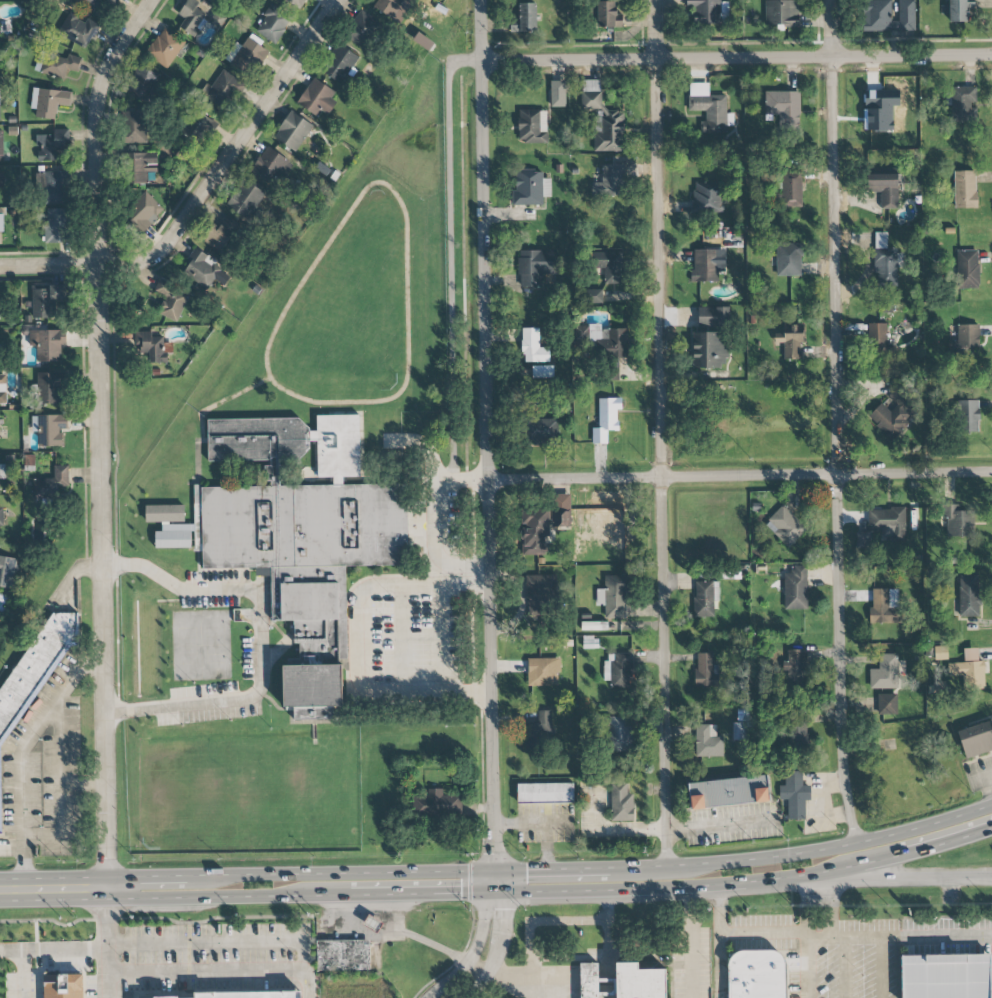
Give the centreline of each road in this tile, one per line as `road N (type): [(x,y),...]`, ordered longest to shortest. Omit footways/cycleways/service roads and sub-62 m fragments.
road 1 (residential): [(106,889),(107,89),(160,0)]
road 2 (tertiary): [(480,0),(494,880)]
road 3 (residential): [(667,866),(654,0)]
road 4 (residential): [(839,0),(840,730),(856,844)]
road 5 (primary): [(0,890),(512,880)]
road 6 (tertiary): [(991,54),(481,61)]
road 7 (residential): [(487,479),(991,471)]
road 8 (primary): [(512,880),(525,891),(750,882),(873,862),(991,828)]
road 9 (residential): [(0,264),(135,262),(164,253),(346,0)]
road 10 (primary): [(991,805),(856,844),(667,866)]
road 11 (residential): [(459,997),(499,942),(504,903),(494,880),(472,953),(425,997)]
road 12 (primary): [(667,866),(524,870),(512,880)]
road 13 (tertiary): [(839,869),(991,872)]

